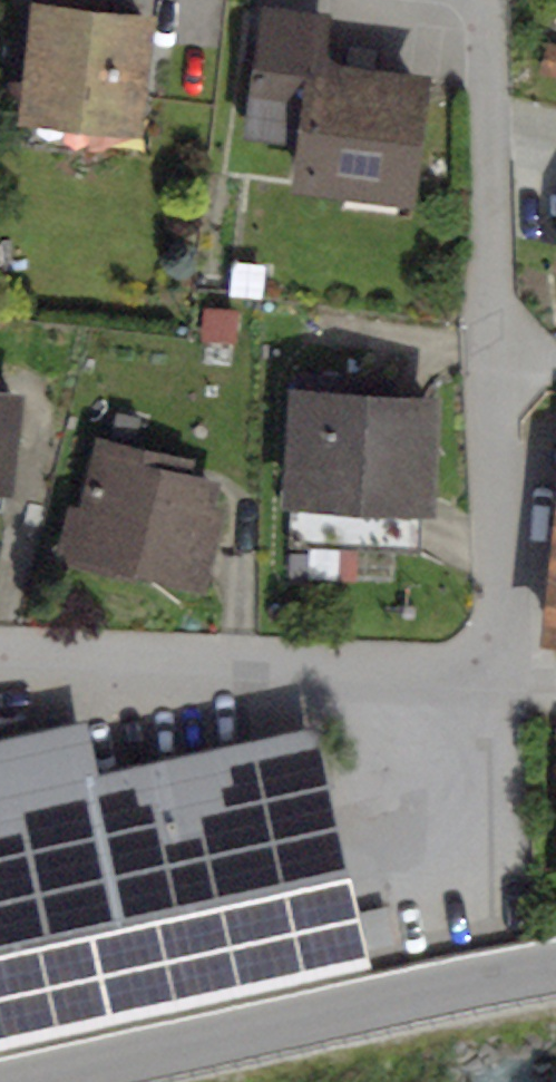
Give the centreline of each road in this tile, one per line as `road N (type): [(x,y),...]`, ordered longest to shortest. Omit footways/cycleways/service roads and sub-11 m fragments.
road 1 (residential): [(489,0),(493,356),(506,585),(500,636),(485,657),(426,669),(0,643)]
road 2 (tertiary): [(19,1081),(555,968)]

